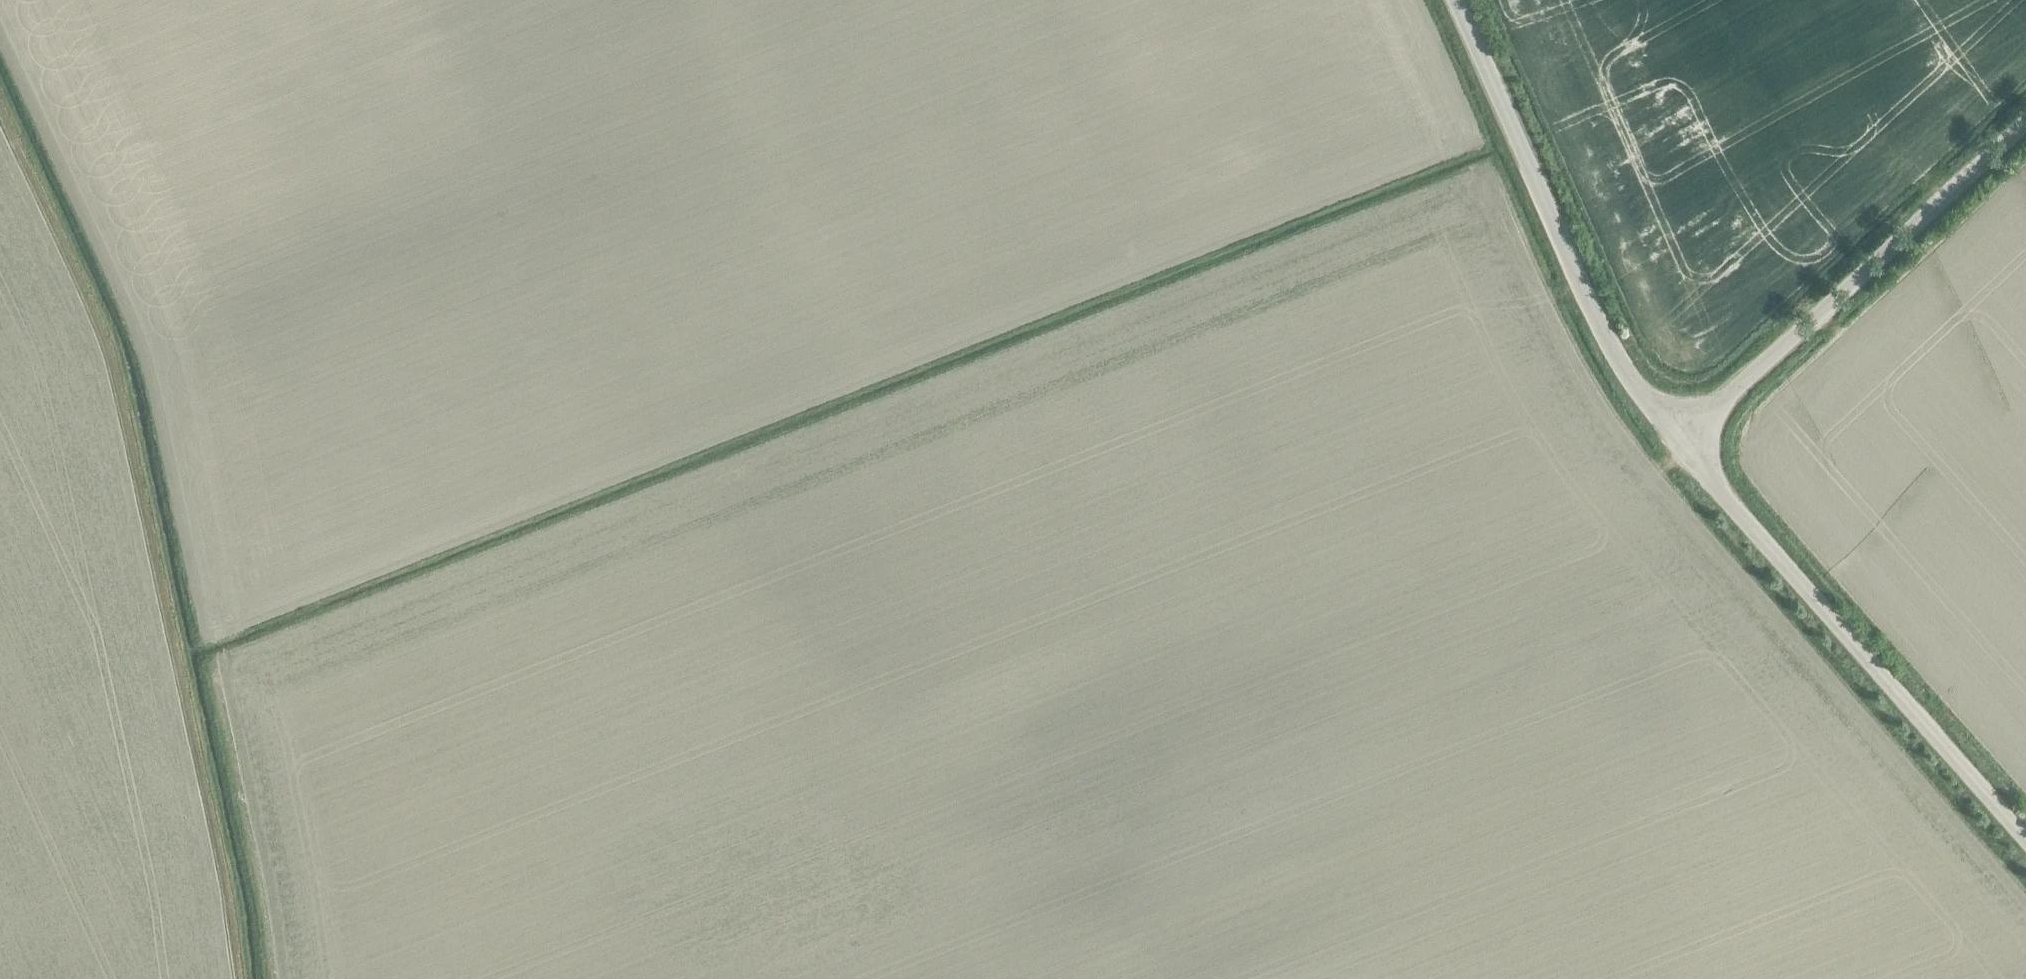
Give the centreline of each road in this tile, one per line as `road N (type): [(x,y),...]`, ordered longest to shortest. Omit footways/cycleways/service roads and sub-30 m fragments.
road 1 (unclassified): [(2025,846),(1679,435)]
road 2 (unclassified): [(1679,435),(1631,378),(1457,0)]
road 3 (unclassified): [(1679,435),(1825,311),(2025,120)]

